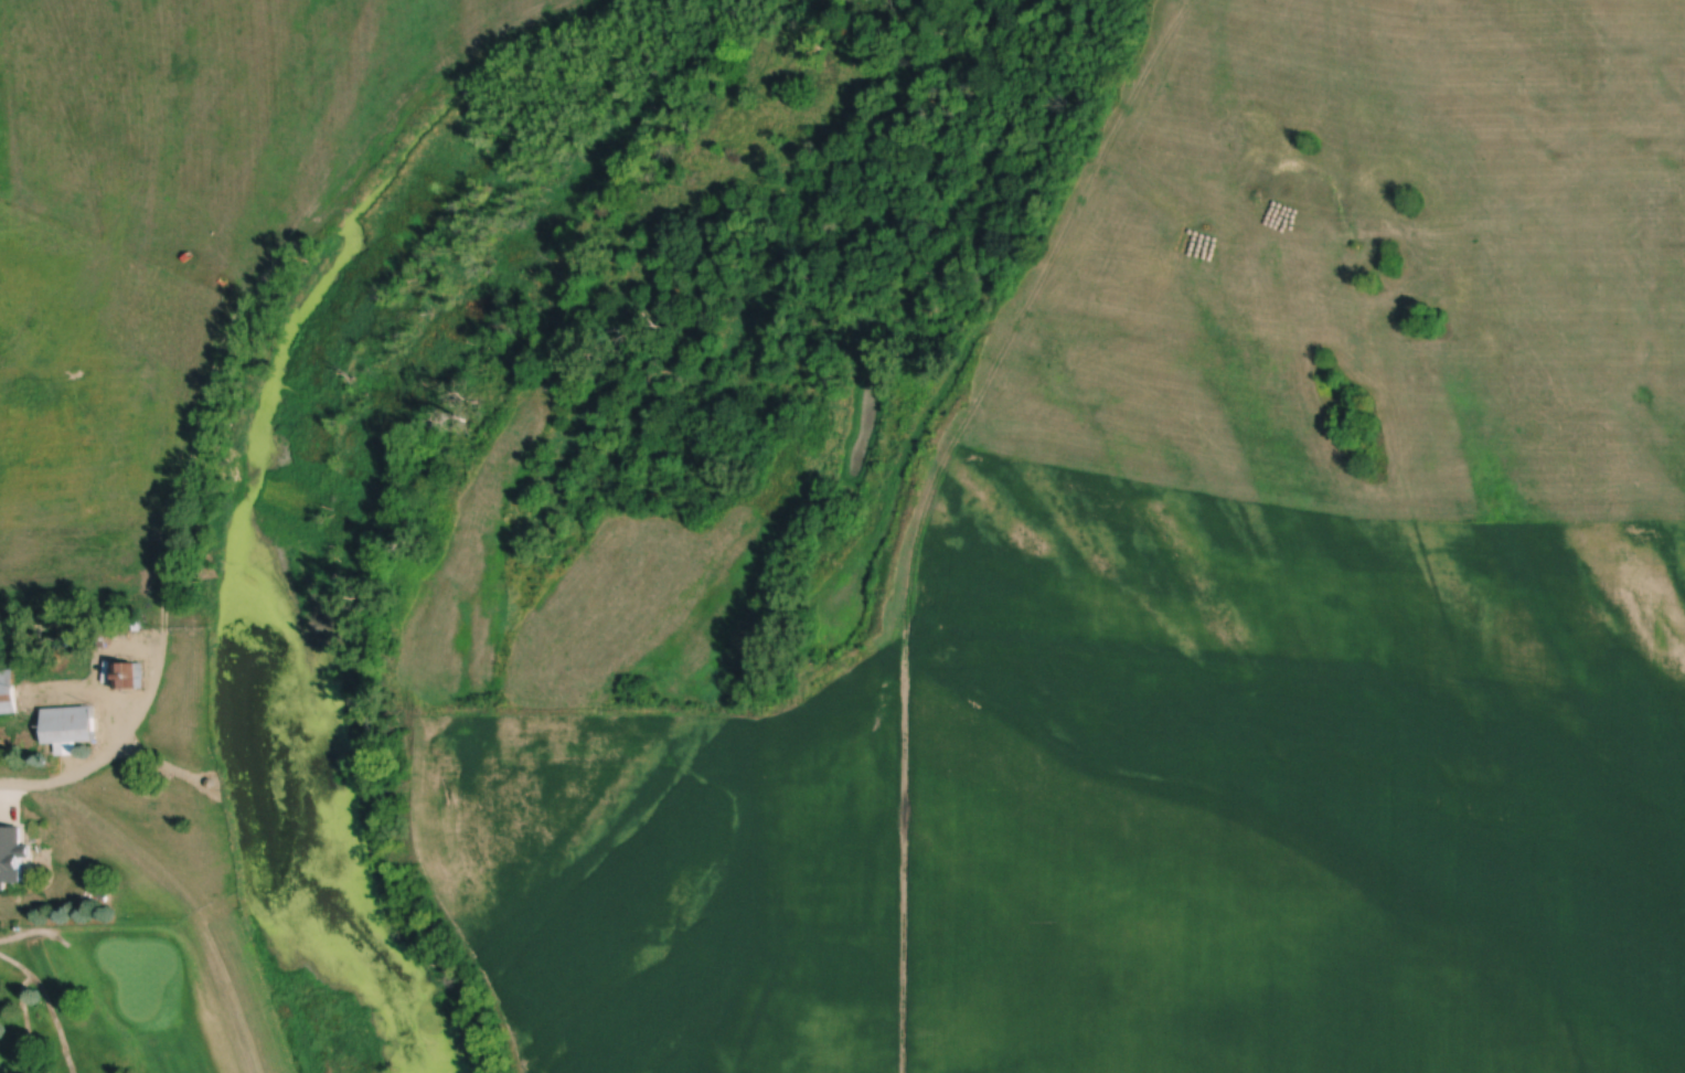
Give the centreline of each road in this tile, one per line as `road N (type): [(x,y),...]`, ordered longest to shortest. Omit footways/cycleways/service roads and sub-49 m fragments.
road 1 (track): [(893,1072),(885,635),(900,564),(946,440)]
road 2 (track): [(259,1072),(214,950),(185,903),(121,841),(45,787)]

